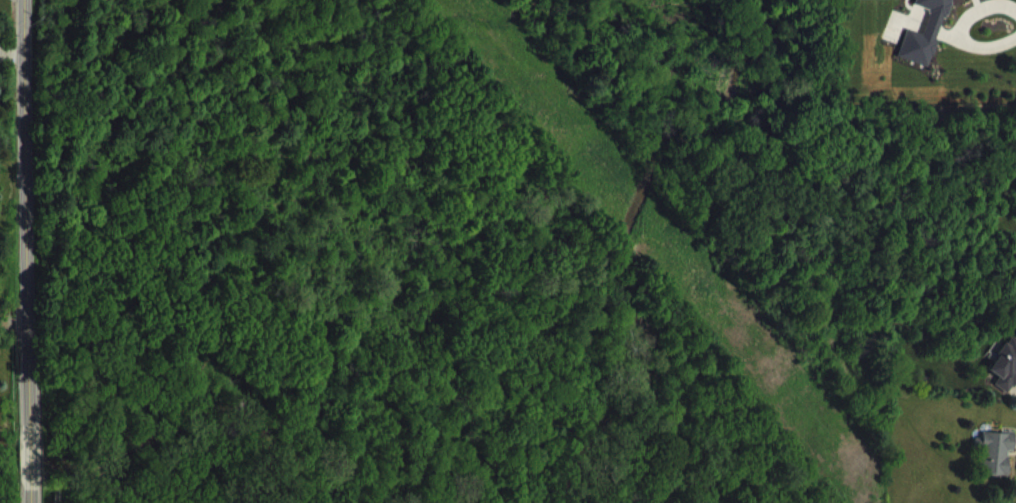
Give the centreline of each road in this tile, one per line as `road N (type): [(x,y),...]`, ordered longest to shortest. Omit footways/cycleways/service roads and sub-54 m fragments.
road 1 (secondary): [(32,488),(25,0)]

